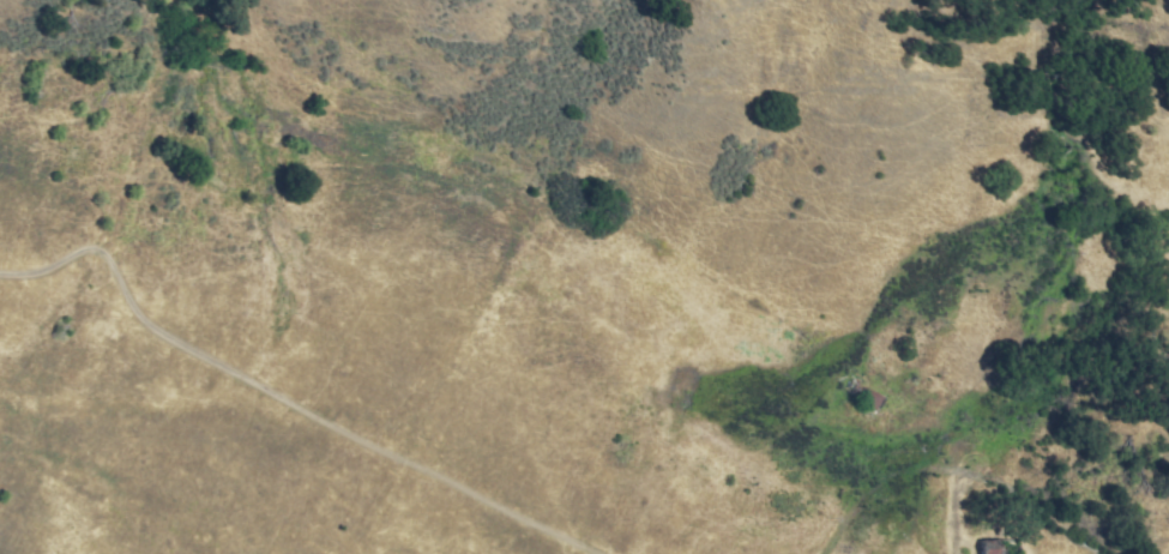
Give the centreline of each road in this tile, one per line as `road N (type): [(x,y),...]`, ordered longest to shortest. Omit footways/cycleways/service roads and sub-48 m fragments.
road 1 (track): [(610,553),(110,312),(110,245),(85,242),(37,277),(0,276)]
road 2 (track): [(819,553),(874,484),(921,466),(1002,484),(1060,522)]
road 3 (track): [(110,245),(179,103)]
road 4 (track): [(330,553),(388,446)]

